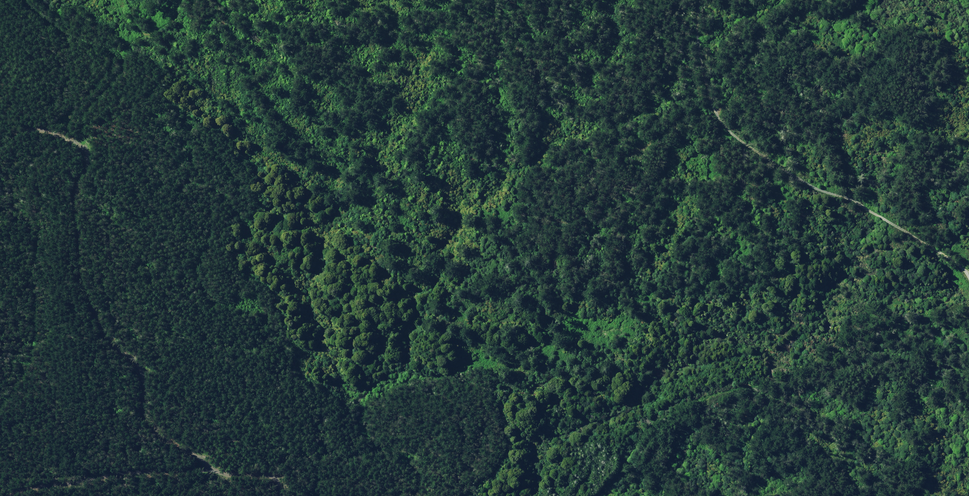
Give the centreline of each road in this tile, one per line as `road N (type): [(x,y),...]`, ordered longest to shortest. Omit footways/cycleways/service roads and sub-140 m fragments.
road 1 (unclassified): [(696,0),(694,43),(705,95),(750,153),(870,203),(963,254),(968,272)]
road 2 (track): [(50,122),(81,148),(86,171),(69,191),(76,278),(87,303),(142,379),(144,414),(206,466)]
road 3 (track): [(968,303),(711,422),(614,495)]
road 4 (track): [(206,466),(123,469),(6,495)]
road 5 (track): [(50,122),(123,72),(156,34),(171,0)]

